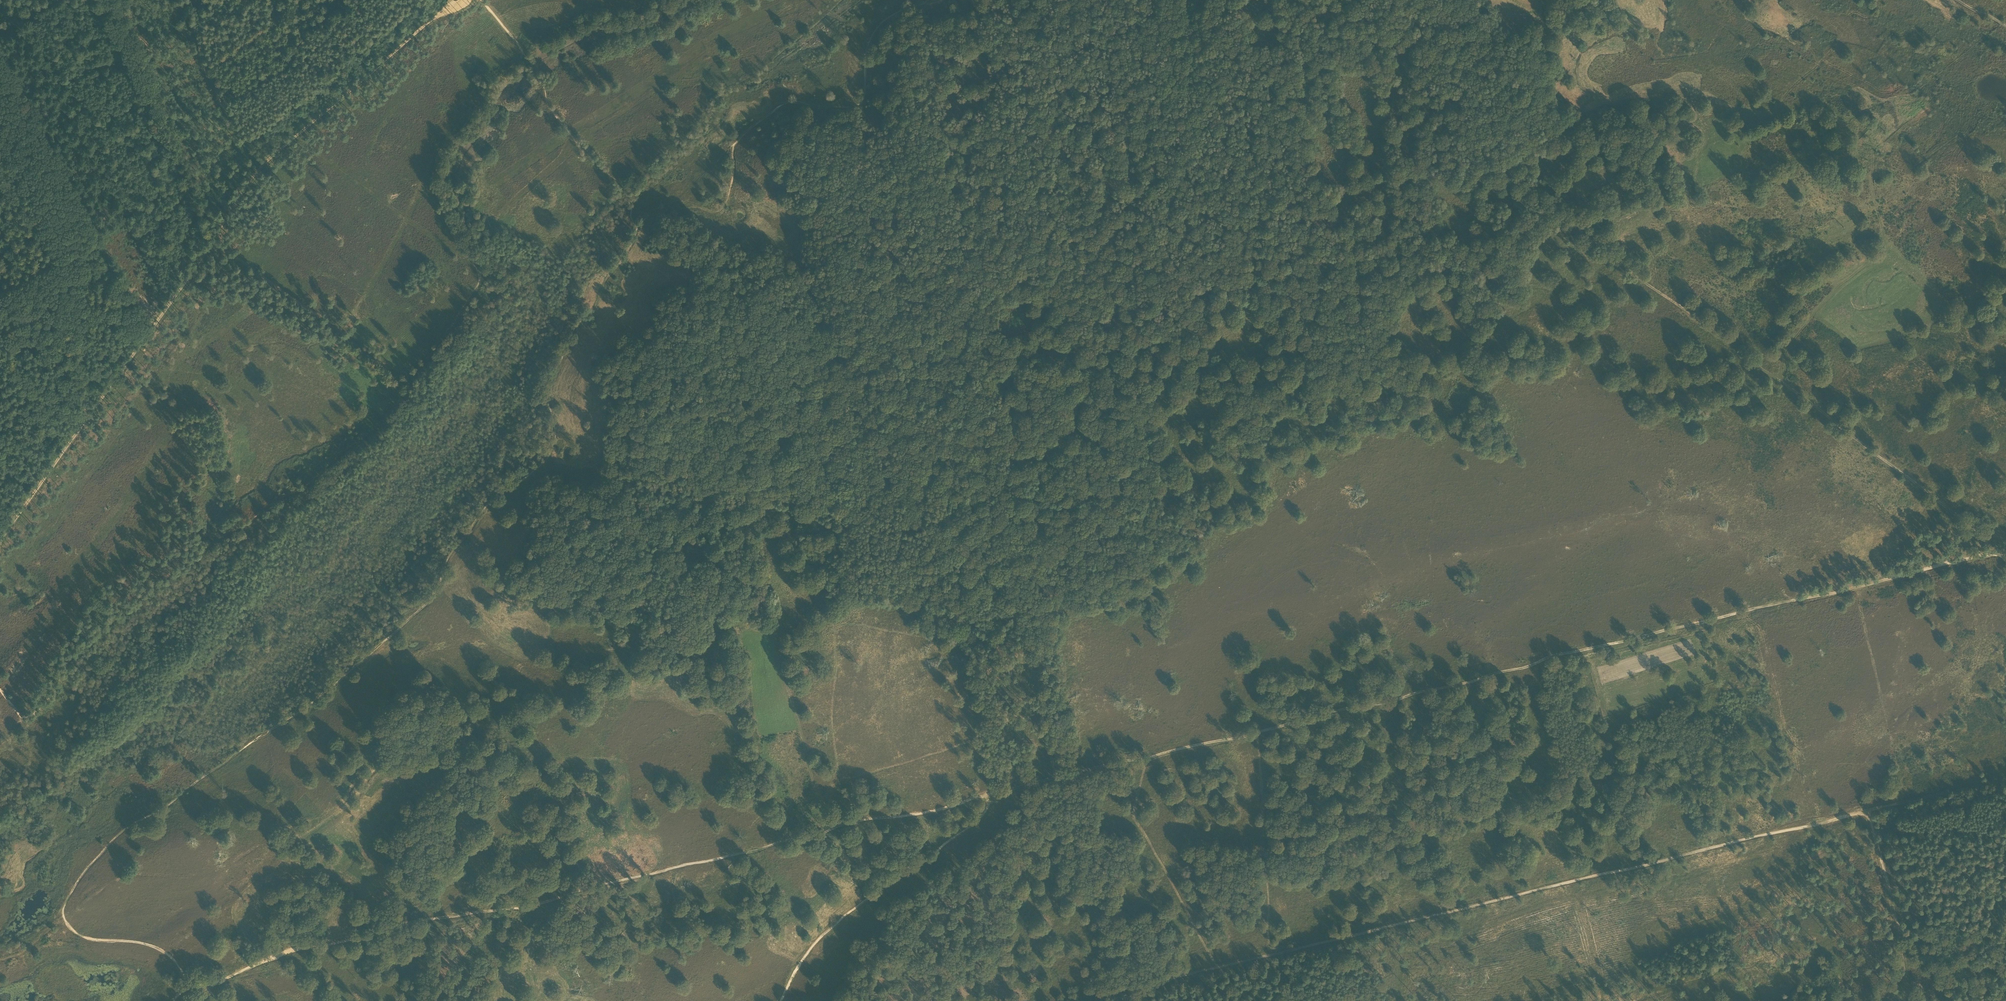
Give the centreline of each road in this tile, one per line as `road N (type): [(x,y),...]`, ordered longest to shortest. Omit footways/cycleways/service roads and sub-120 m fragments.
road 1 (track): [(991,793),(1998,554)]
road 2 (track): [(2005,779),(1084,1000)]
road 3 (track): [(204,984),(297,947),(542,906),(991,793)]
road 4 (track): [(0,539),(258,168),(455,0)]
road 5 (track): [(528,55),(500,78),(434,170),(435,195),(453,236),(491,274),(407,386),(210,240)]
road 6 (track): [(0,685),(24,718),(55,690),(69,658),(131,604),(303,487),(363,439),(407,386)]
road 7 (track): [(1620,263),(1998,554)]
road 8 (track): [(781,1000),(815,944),(964,832),(991,793)]
road 9 (track): [(1868,812),(1907,1000)]
road 10 (track): [(1783,383),(1783,358),(1797,334),(1839,286),(1883,259),(1885,241)]

